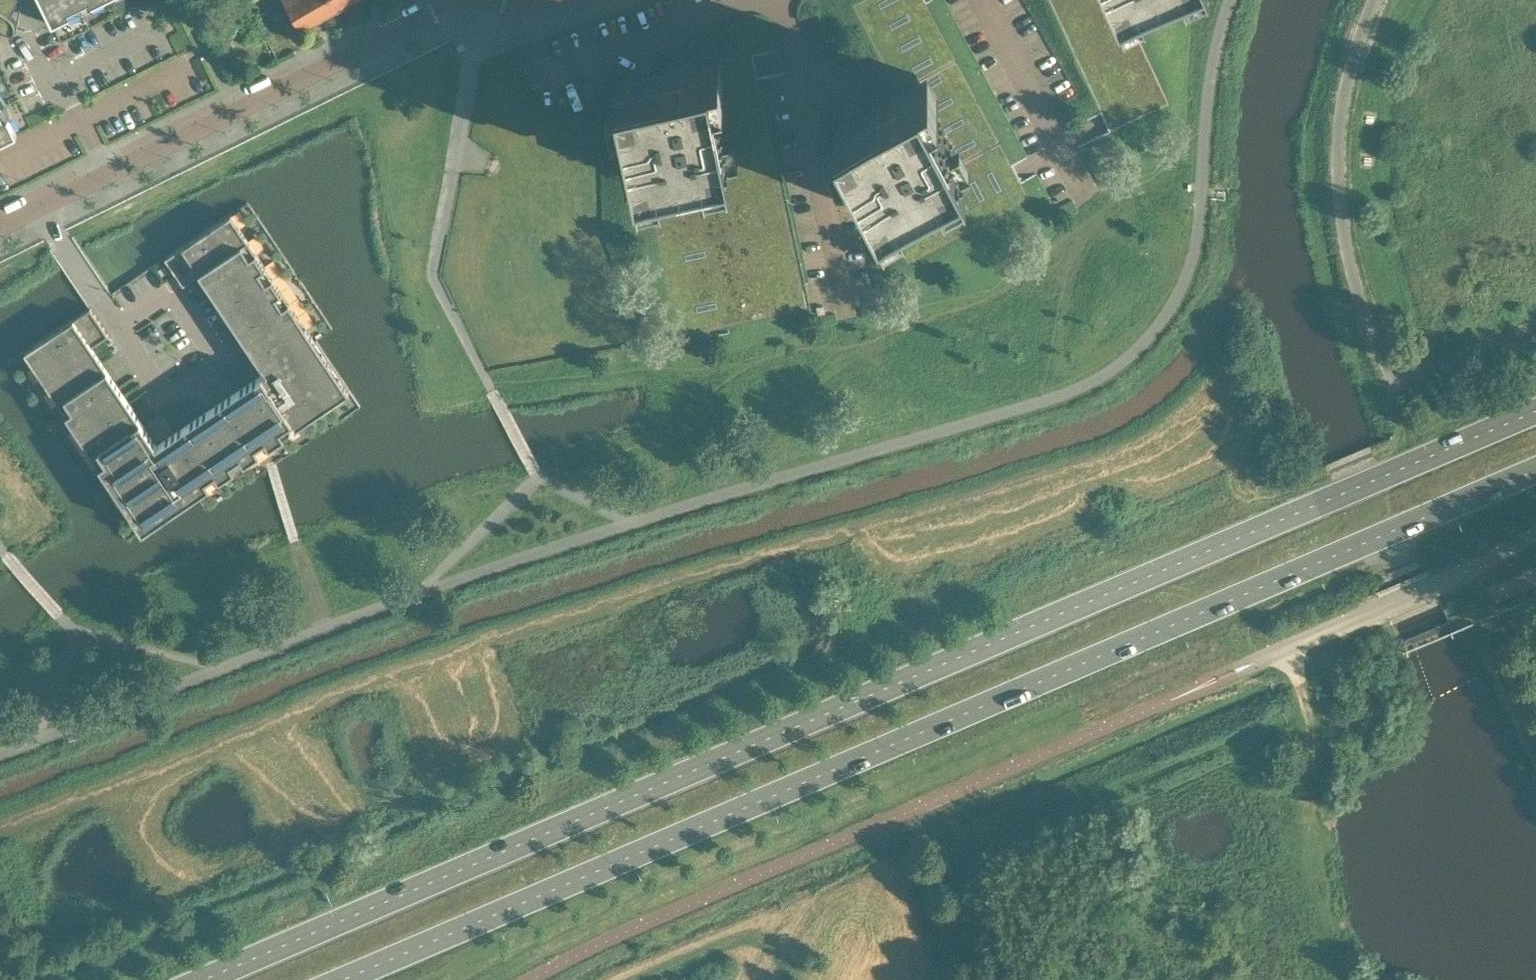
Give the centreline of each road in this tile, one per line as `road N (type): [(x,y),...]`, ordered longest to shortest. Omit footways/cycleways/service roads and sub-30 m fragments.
road 1 (primary): [(1535,411),(203,979)]
road 2 (primary): [(343,979),(1535,469)]
road 3 (residential): [(37,209),(460,0)]
road 4 (residential): [(121,329),(173,406),(225,369),(172,292)]
road 5 (unclassified): [(1221,677),(1436,587)]
road 6 (residential): [(37,209),(121,329)]

